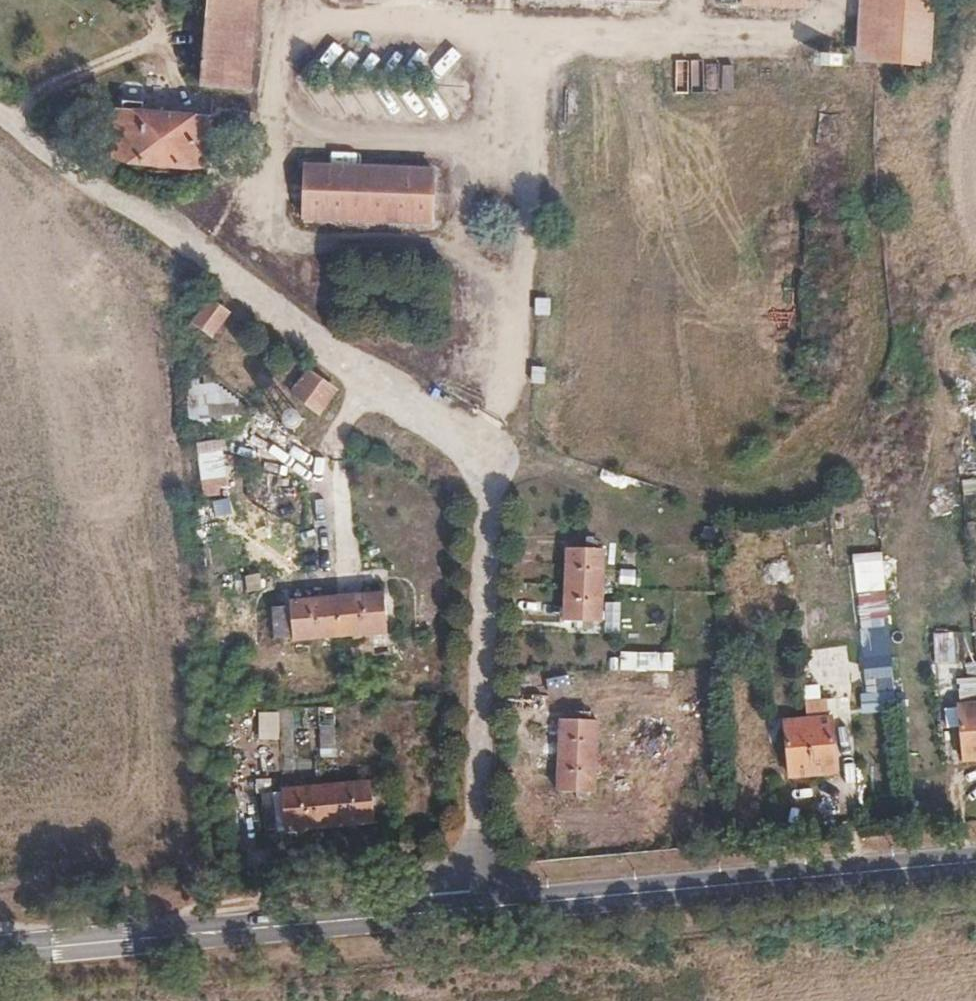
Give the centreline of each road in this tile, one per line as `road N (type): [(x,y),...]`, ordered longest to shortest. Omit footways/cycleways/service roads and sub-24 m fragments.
road 1 (residential): [(0,113),(106,192),(168,222),(485,456),(470,908)]
road 2 (unclassified): [(470,908),(975,862)]
road 3 (unclassified): [(0,950),(470,908)]
road 4 (track): [(975,319),(947,331),(942,348),(938,434),(907,542)]

